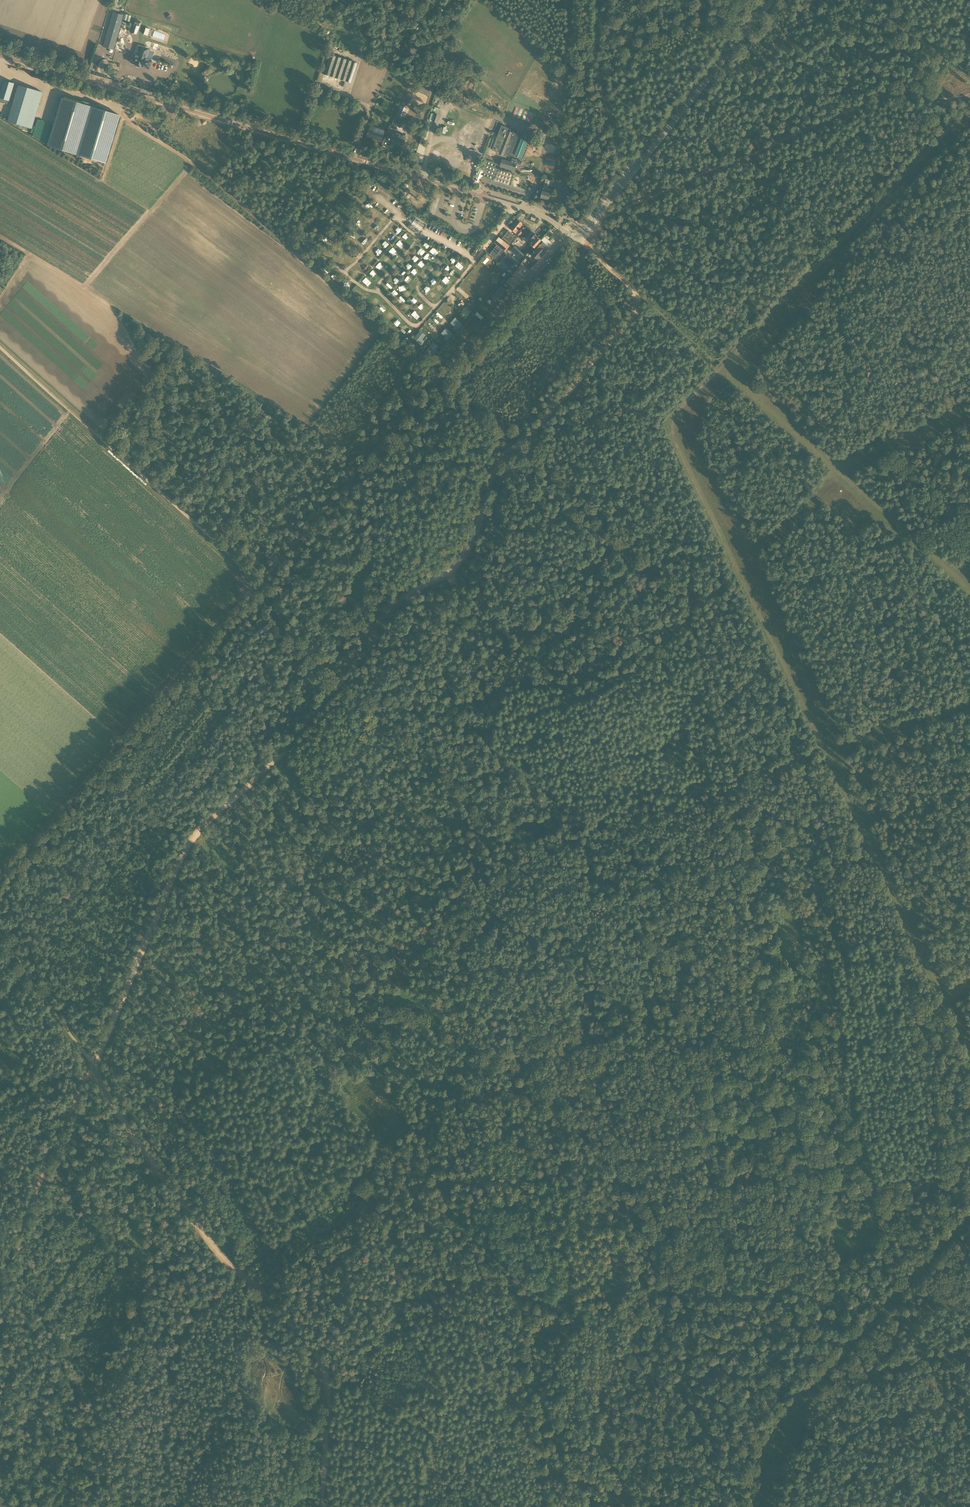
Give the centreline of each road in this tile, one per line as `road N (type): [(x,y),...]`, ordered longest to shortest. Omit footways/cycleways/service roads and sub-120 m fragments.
road 1 (track): [(639,295),(626,324),(530,436),(501,453),(455,564),(393,608),(314,714),(185,842),(88,1062),(224,1260),(241,1268)]
road 2 (track): [(727,789),(770,824),(831,924),(827,954),(870,1180),(653,1205),(626,1153),(558,1098),(508,1037)]
road 3 (tertiary): [(568,233),(524,209),(0,56)]
road 4 (track): [(688,616),(595,694),(490,728),(463,706),(447,675),(455,564)]
road 5 (track): [(969,95),(895,94),(592,223)]
road 6 (track): [(256,585),(0,878)]
road 7 (track): [(193,832),(344,979),(444,1091)]
road 8 (track): [(969,107),(721,365)]
road 9 (track): [(508,1037),(241,1268)]
road 10 (track): [(488,323),(256,585)]
road 11 (track): [(256,585),(0,348)]
road 12 (track): [(24,971),(88,1062),(0,1264)]
road 13 (track): [(717,367),(969,582)]
road 14 (unclassified): [(571,235),(592,223),(773,0)]
road 15 (track): [(322,1506),(326,1354),(249,1274)]
road 16 (track): [(530,436),(530,463),(686,606)]
road 17 (track): [(326,1354),(443,1428),(505,1506)]
road 18 (track): [(576,0),(560,226)]
road 19 (track): [(0,237),(185,345)]
road 20 (track): [(686,606),(727,789)]
road 21 (track): [(587,0),(581,183)]
road 22 (unclassified): [(568,233),(488,323)]

